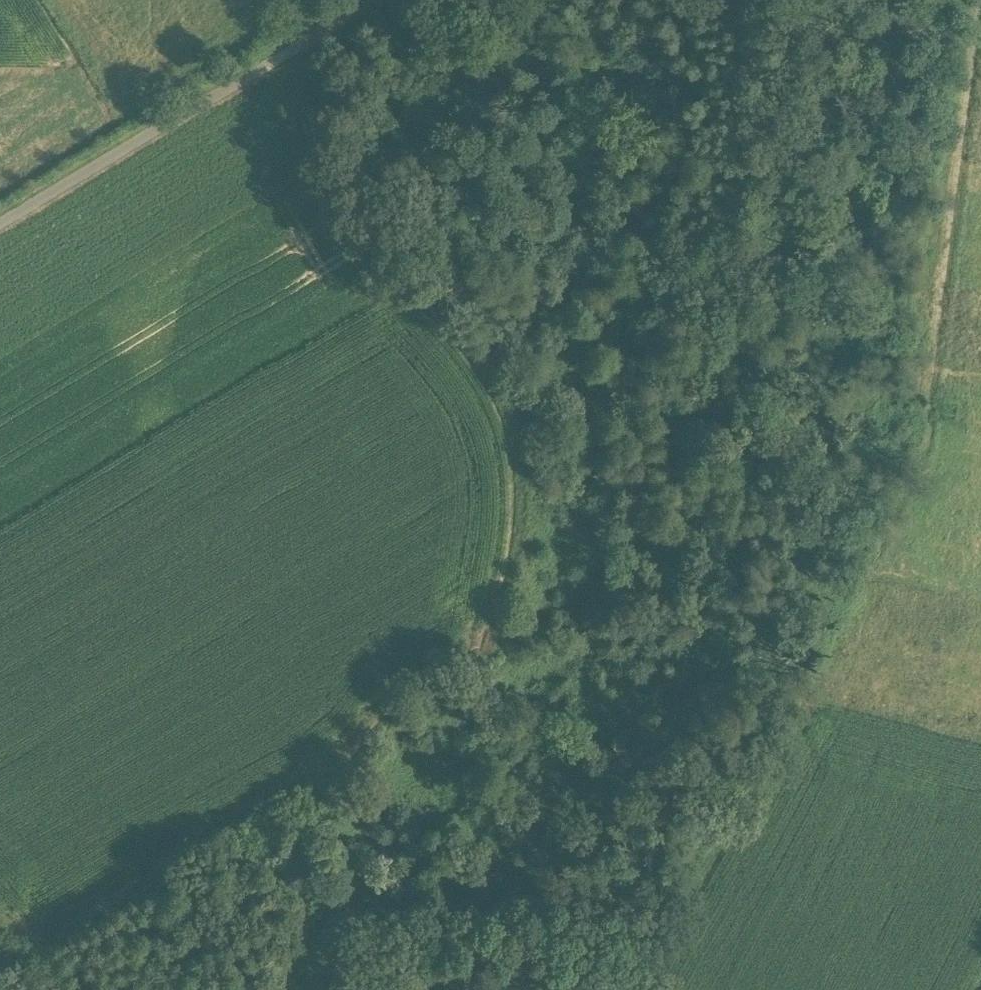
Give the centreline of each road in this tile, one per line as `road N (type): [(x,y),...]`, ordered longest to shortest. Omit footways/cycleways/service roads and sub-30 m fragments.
road 1 (track): [(377,0),(0,228)]

